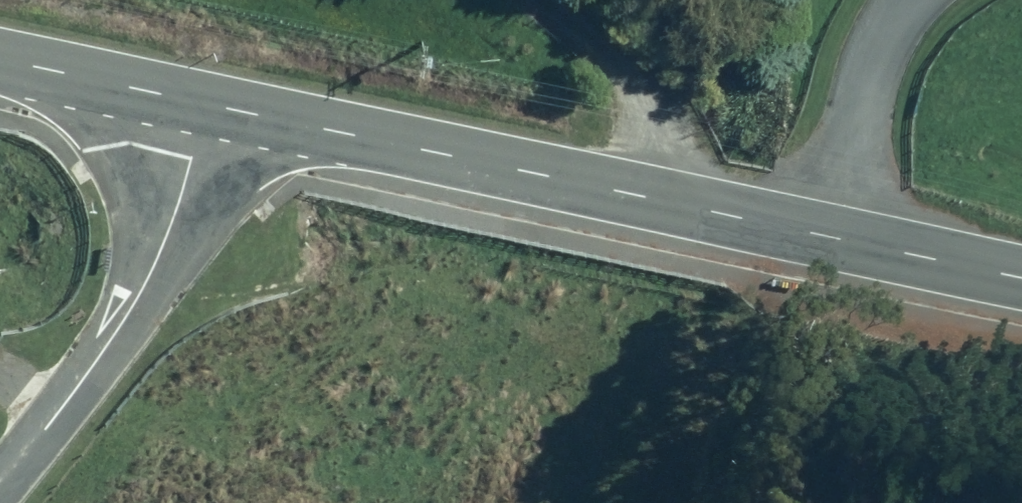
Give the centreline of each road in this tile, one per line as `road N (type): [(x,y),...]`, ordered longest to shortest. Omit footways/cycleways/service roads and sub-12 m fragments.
road 1 (unclassified): [(202,103),(833,238)]
road 2 (residential): [(202,103),(172,218),(141,286),(0,490)]
road 3 (residential): [(916,0),(871,65),(833,238)]
road 4 (unclassified): [(0,60),(202,103)]
road 5 (unclassified): [(833,238),(1021,278)]

